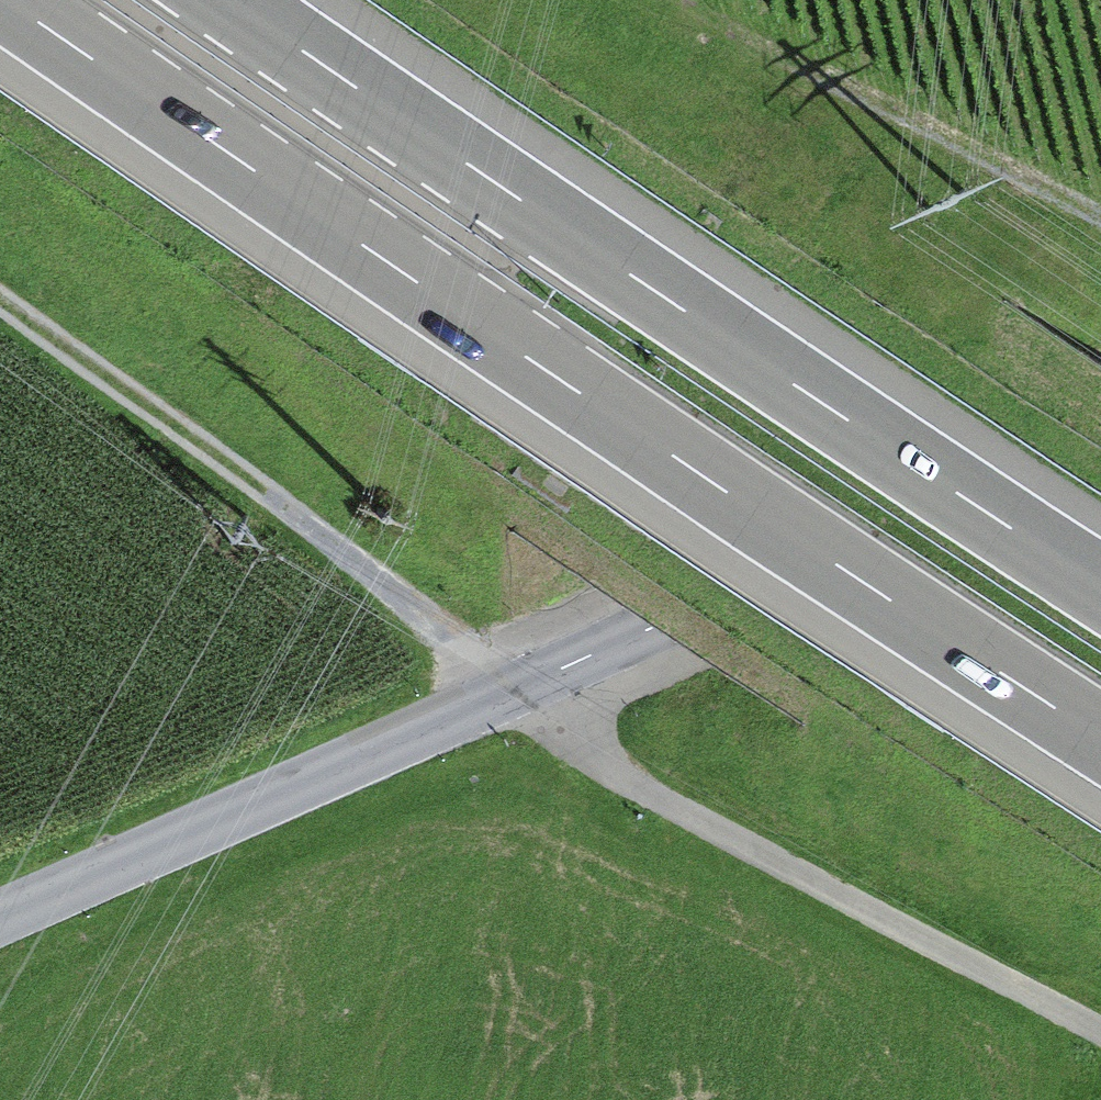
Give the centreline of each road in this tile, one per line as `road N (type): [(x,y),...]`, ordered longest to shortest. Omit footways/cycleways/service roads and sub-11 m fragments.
road 1 (track): [(1100,1031),(604,770),(450,633),(0,294)]
road 2 (motorway): [(3,0),(773,528),(1100,739)]
road 3 (tertiary): [(1100,426),(0,929)]
road 4 (motorway): [(1100,585),(232,0)]
road 5 (track): [(1100,216),(678,0)]

